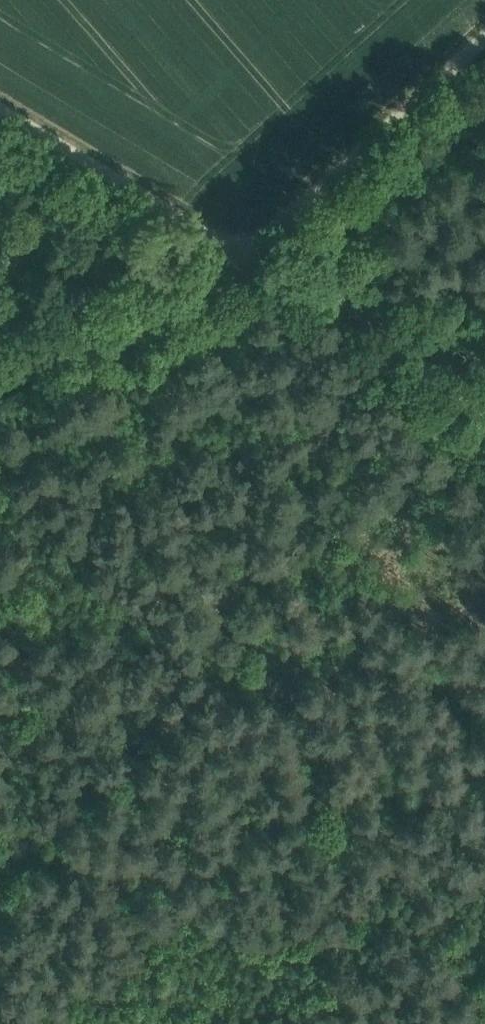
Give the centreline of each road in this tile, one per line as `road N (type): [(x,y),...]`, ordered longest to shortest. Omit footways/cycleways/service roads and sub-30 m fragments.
road 1 (track): [(0,377),(194,290),(484,42)]
road 2 (track): [(484,414),(353,301),(168,216),(0,105)]

